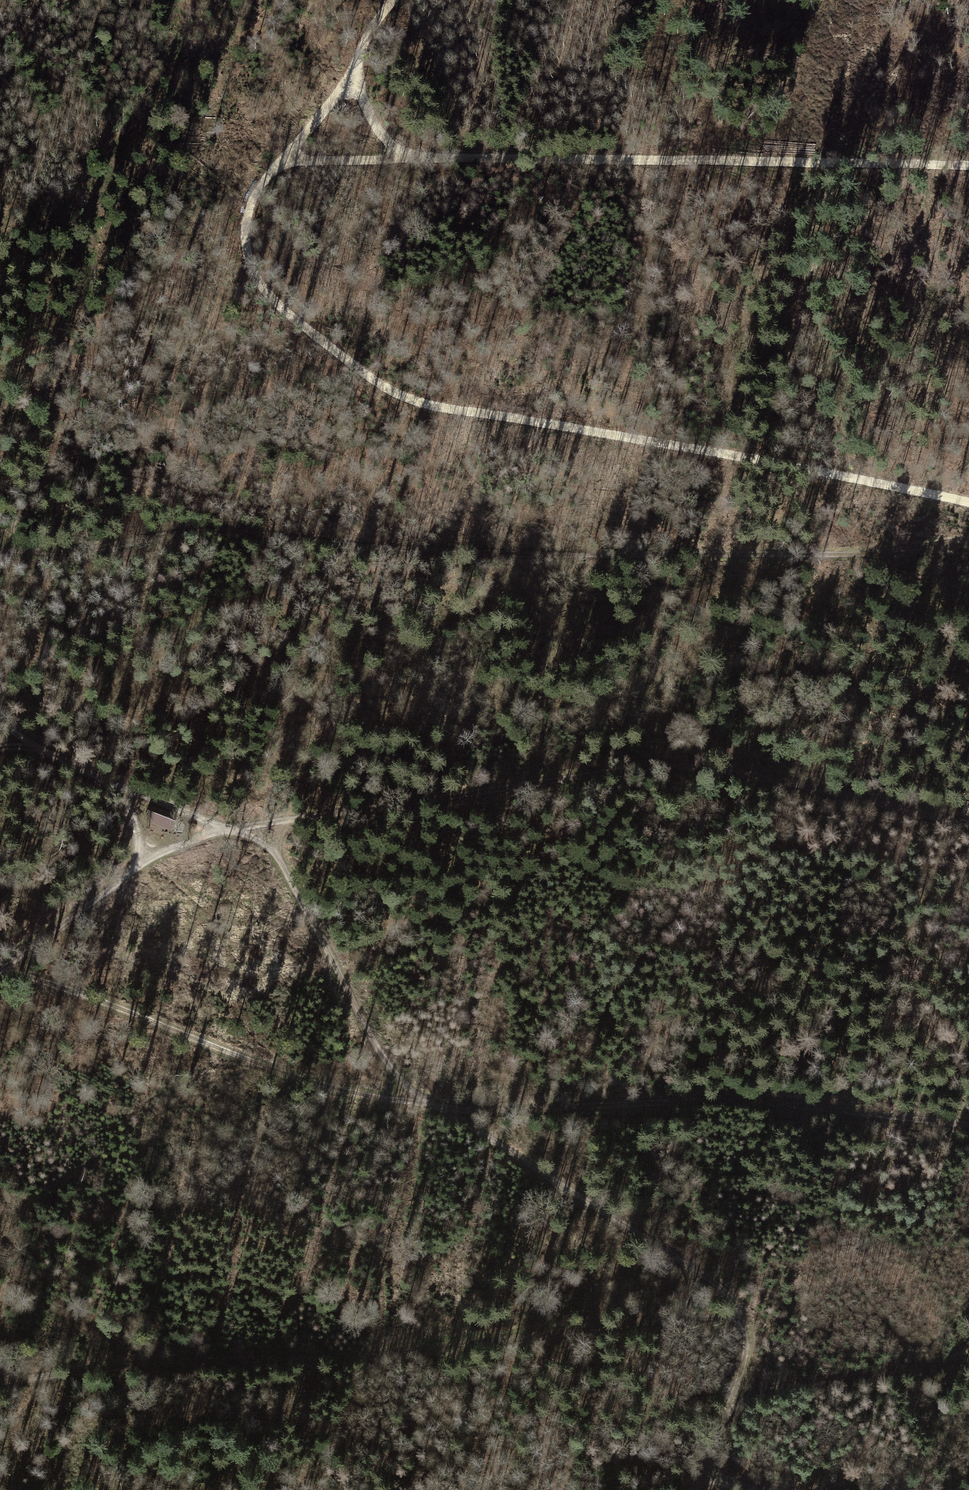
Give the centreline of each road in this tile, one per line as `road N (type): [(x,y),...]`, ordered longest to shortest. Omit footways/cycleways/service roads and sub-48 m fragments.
road 1 (track): [(968,1358),(794,1385),(760,1394),(724,1420),(748,1344),(739,1305),(686,1262),(406,1085),(372,1040),(277,850),(234,828),(141,862),(0,972)]
road 2 (track): [(394,0),(348,80),(248,206),(249,253),(267,291),(316,338),(408,396),(459,410),(968,505)]
road 3 (track): [(0,724),(127,788),(234,828),(651,766),(745,772),(968,826)]
road 4 (track): [(0,552),(92,551),(196,530),(530,555),(763,557),(968,539)]
road 5 (track): [(697,1271),(697,1306),(682,1316),(0,1385)]
road 6 (track): [(348,80),(410,155),(968,159)]
road 7 (track): [(449,1110),(765,1106),(968,1126)]
road 8 (track): [(449,1110),(335,1086),(60,984),(0,972)]
road 9 (track): [(141,862),(127,788),(137,698),(130,542)]
road 10 (track): [(276,162),(410,155)]

